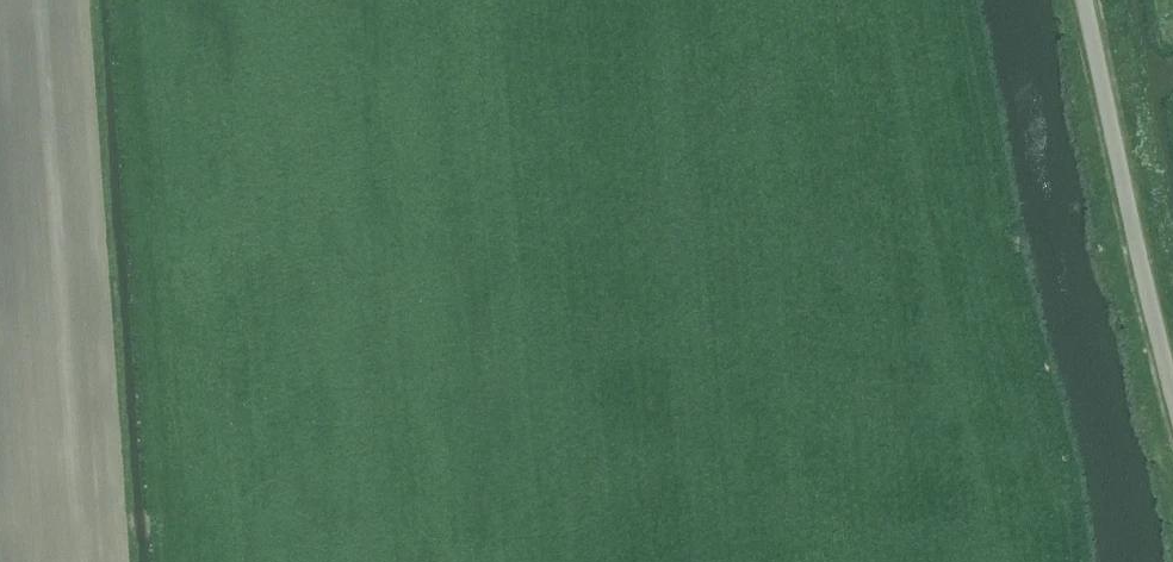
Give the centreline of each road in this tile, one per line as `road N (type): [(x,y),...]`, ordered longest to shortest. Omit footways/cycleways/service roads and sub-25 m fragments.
road 1 (unclassified): [(1087,0),(1172,413)]

